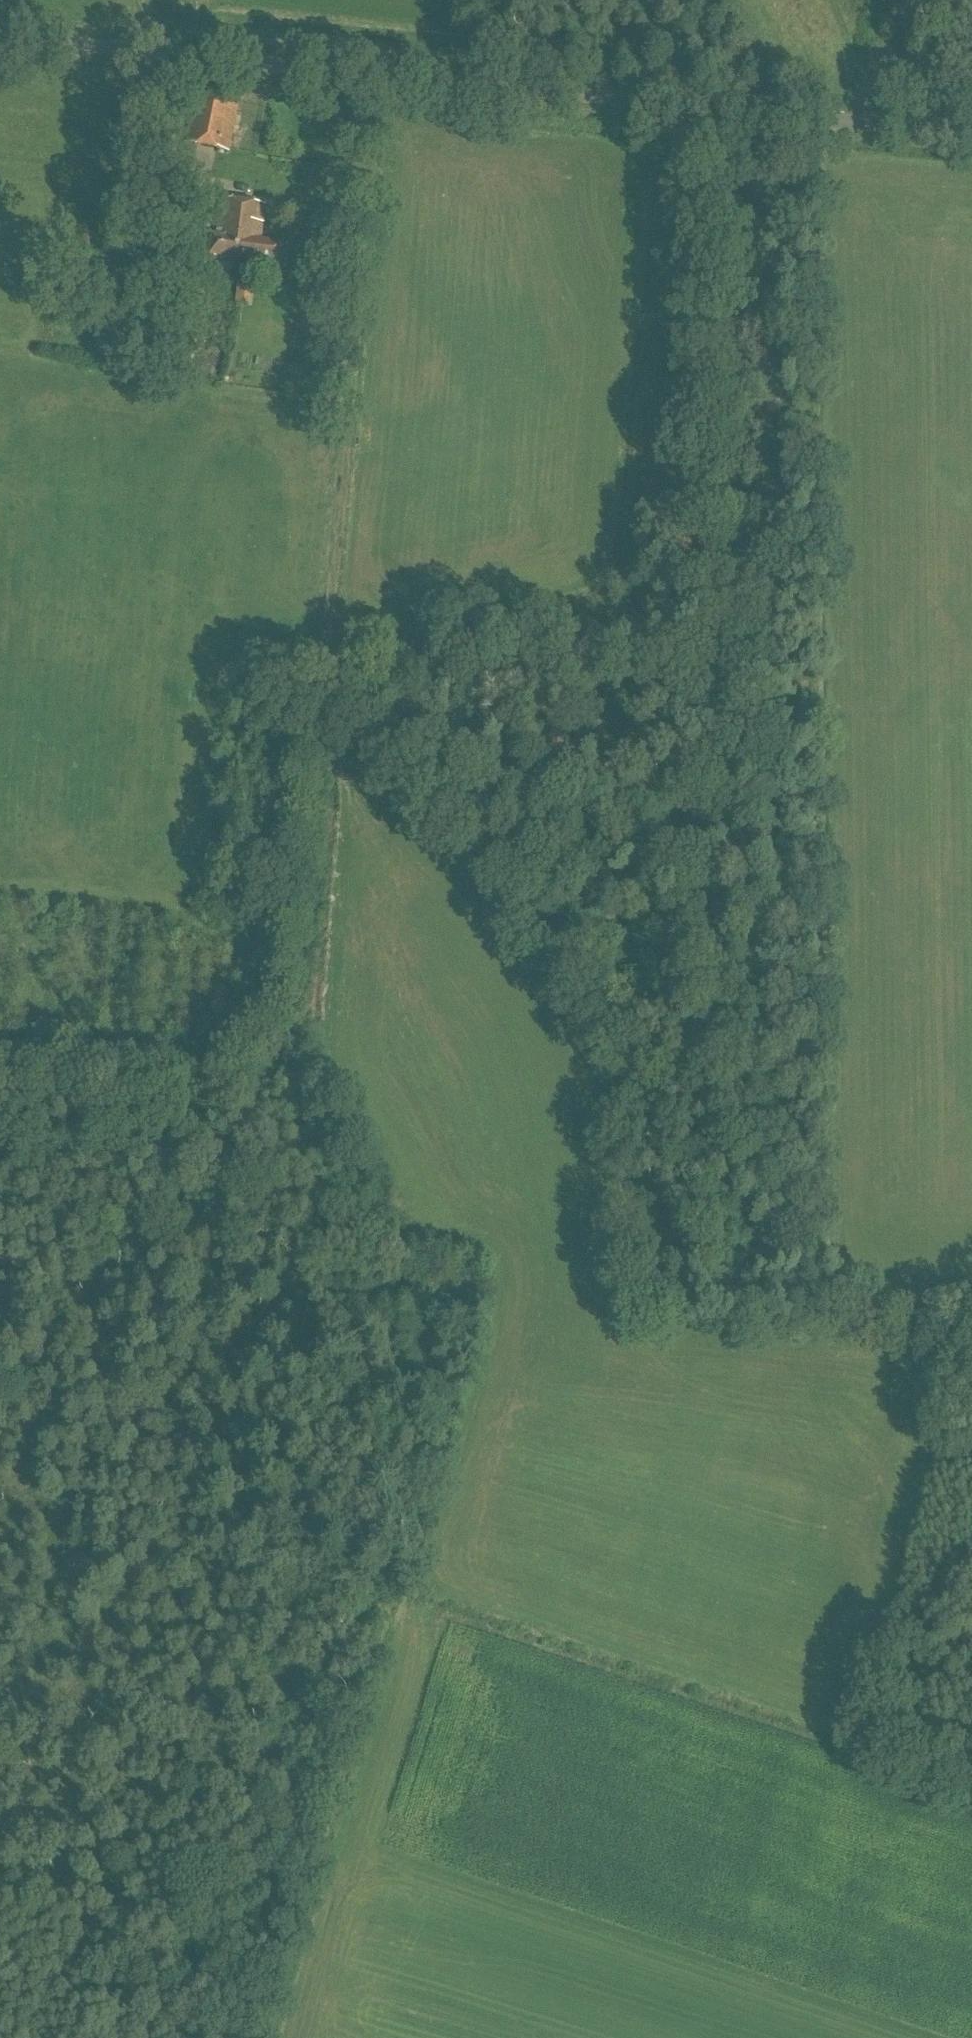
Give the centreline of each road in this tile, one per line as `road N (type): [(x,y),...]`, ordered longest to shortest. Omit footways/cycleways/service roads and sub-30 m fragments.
road 1 (track): [(388,77),(360,404),(323,649),(326,706),(536,917),(593,999),(659,1303),(934,1331)]
road 2 (unclassified): [(971,135),(0,39)]

